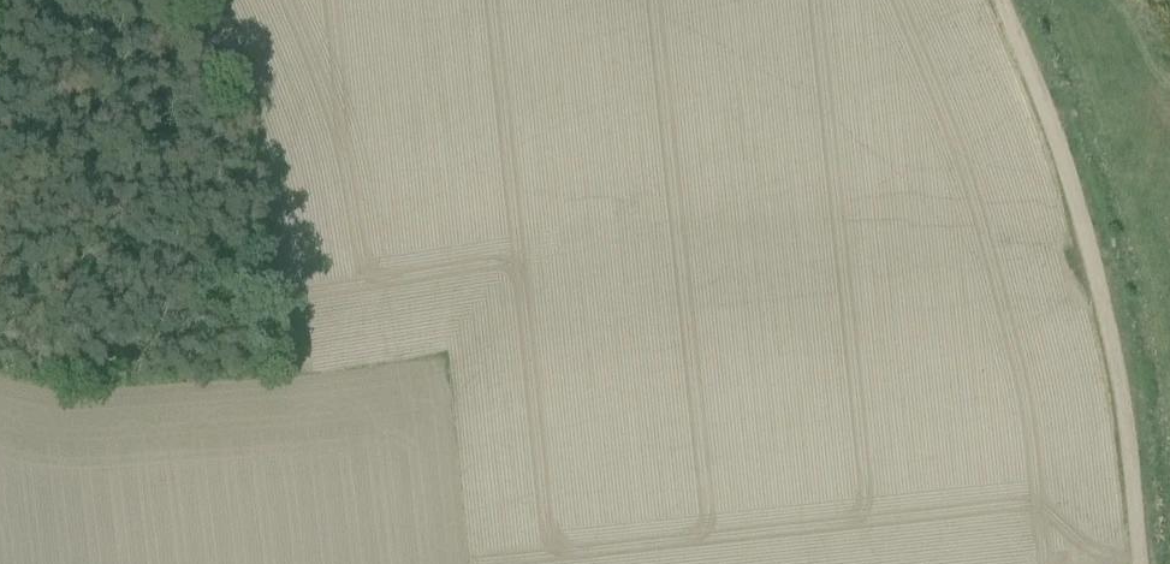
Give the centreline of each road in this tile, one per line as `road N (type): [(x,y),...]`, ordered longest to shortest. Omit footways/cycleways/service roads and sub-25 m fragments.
road 1 (track): [(995,0),(1065,195),(1109,368),(1130,563)]

